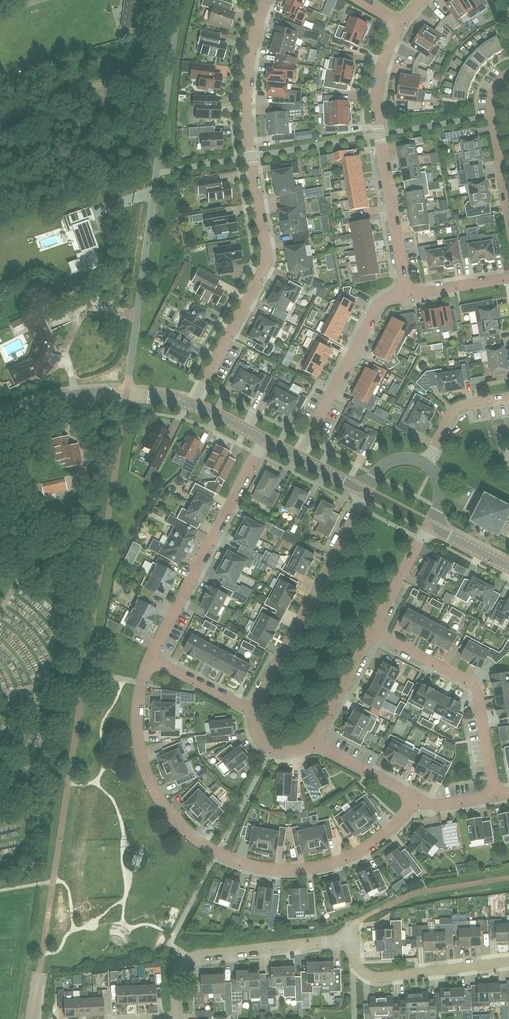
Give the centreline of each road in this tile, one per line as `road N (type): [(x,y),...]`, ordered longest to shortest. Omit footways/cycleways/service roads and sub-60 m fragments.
road 1 (residential): [(416,800),(371,846),(341,862),(284,872),(217,854),(191,835),(152,784),(139,729),(149,659)]
road 2 (residential): [(192,404),(265,270),(246,115),(249,61),(268,0)]
road 3 (residential): [(127,395),(180,0)]
road 4 (residential): [(402,24),(378,95),(404,294)]
road 5 (residential): [(149,659),(267,440)]
road 6 (residential): [(251,710),(366,493)]
road 7 (residential): [(176,1018),(175,969),(188,957),(353,938)]
road 8 (residential): [(374,633),(477,689),(496,797)]
road 9 (residential): [(300,458),(381,302),(404,294)]
road 10 (residential): [(508,962),(376,979),(356,966),(353,938)]
road 11 (residential): [(508,207),(493,97),(508,78)]
road 12 (unclassified): [(0,417),(56,400),(127,395)]
road 13 (residential): [(374,633),(315,744)]
road 14 (residential): [(430,526),(374,633)]

